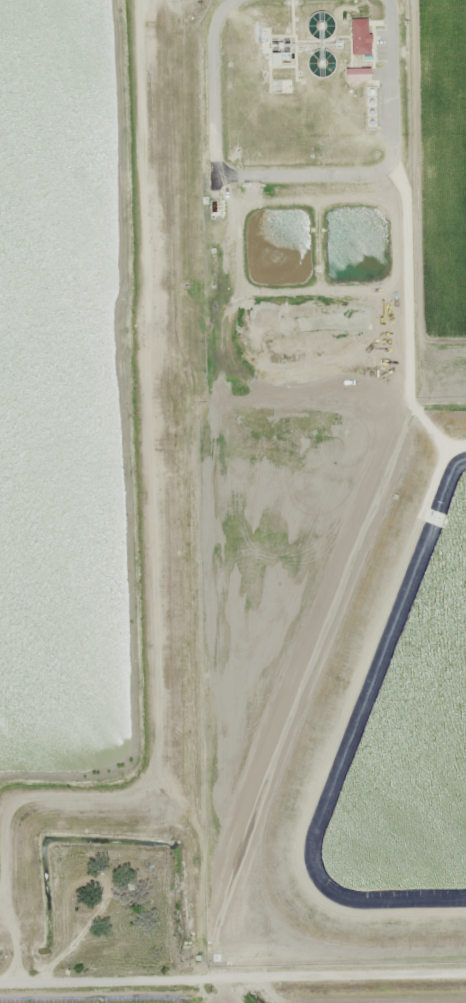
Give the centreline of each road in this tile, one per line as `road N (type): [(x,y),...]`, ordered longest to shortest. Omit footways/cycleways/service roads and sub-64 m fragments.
road 1 (residential): [(465,975),(0,983)]

